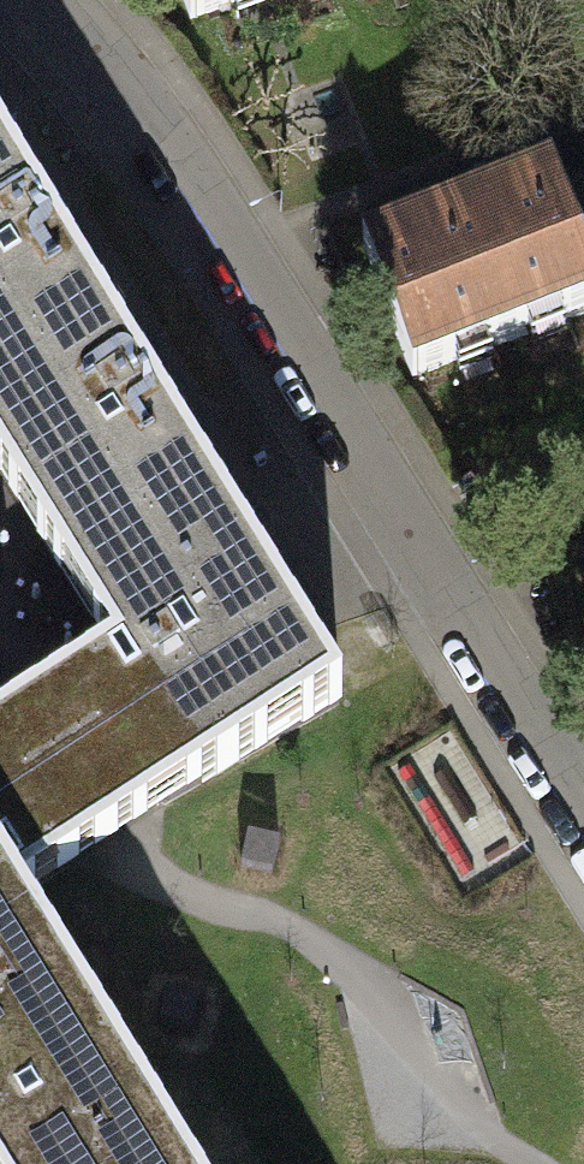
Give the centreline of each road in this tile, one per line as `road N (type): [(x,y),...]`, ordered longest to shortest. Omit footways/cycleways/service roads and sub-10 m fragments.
road 1 (residential): [(54,0),(175,135),(583,791)]

